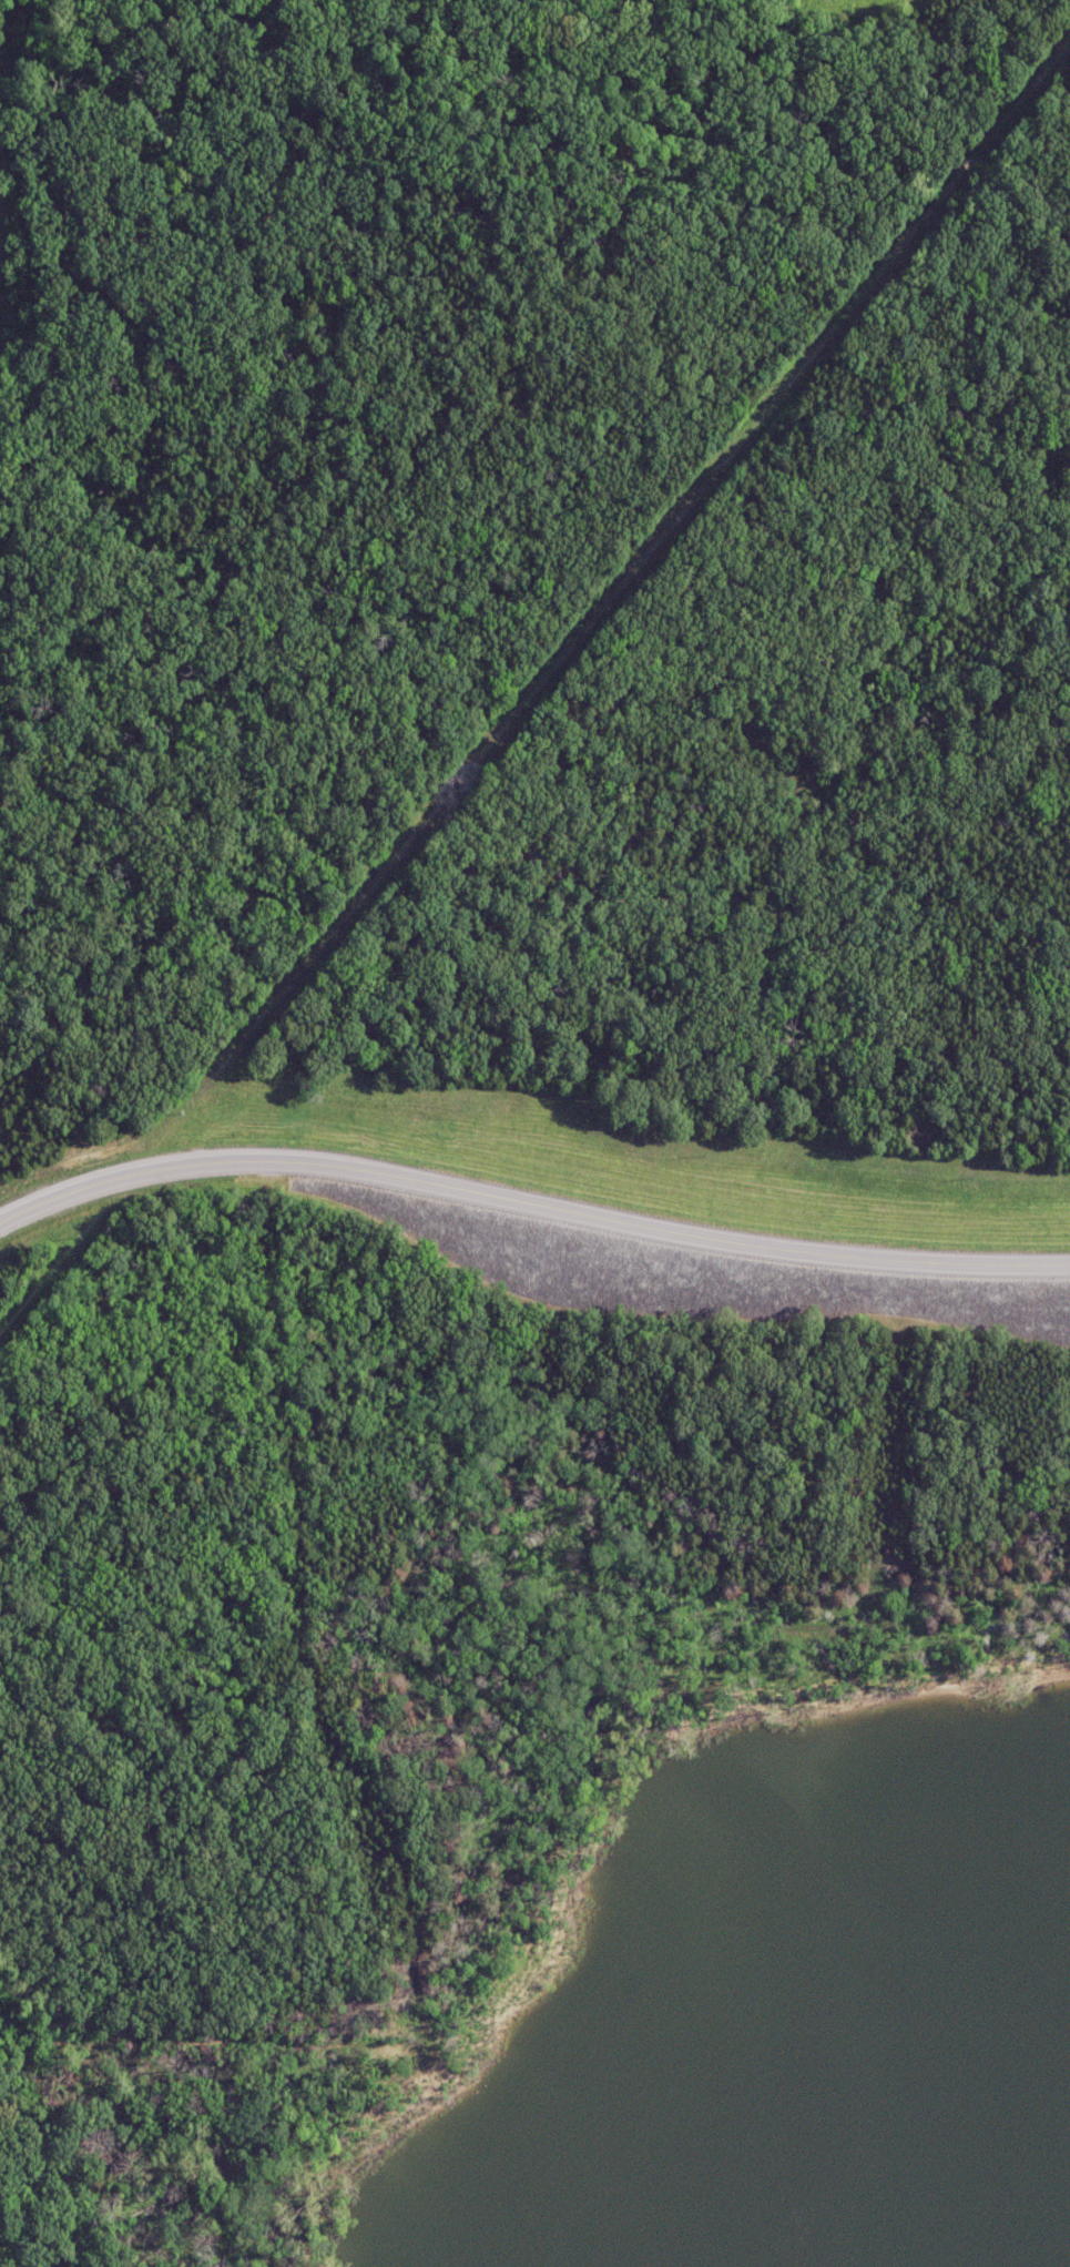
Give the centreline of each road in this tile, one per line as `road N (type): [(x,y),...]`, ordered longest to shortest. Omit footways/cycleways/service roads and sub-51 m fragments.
road 1 (secondary): [(1069,1271),(799,1263),(357,1175),(218,1166),(124,1178),(0,1224)]

